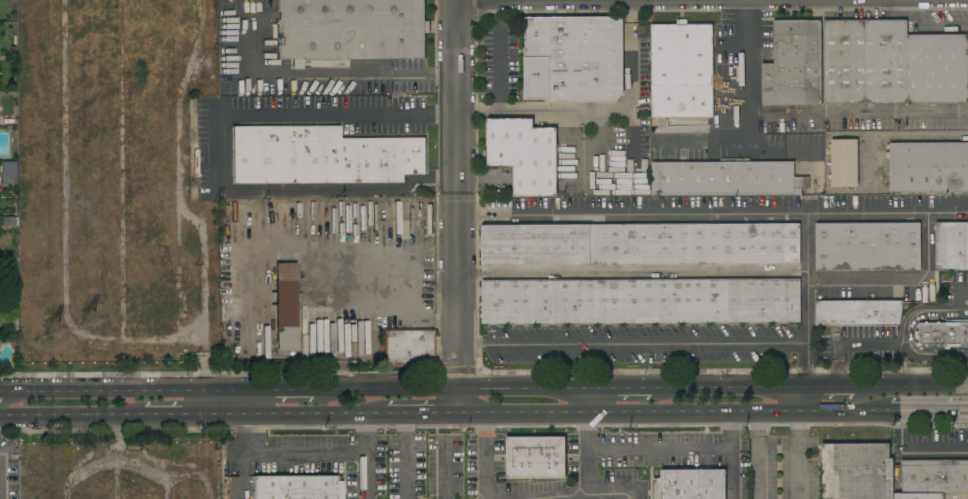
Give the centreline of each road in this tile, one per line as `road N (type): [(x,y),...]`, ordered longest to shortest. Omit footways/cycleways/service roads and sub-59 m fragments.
road 1 (secondary): [(188,417),(891,417)]
road 2 (residential): [(457,0),(460,415)]
road 3 (secondary): [(615,388),(320,389)]
road 4 (secondary): [(274,390),(3,392)]
road 5 (secondary): [(802,387),(655,388)]
road 6 (secondary): [(0,418),(144,417)]
road 7 (secondary): [(701,387),(591,398),(585,415)]

